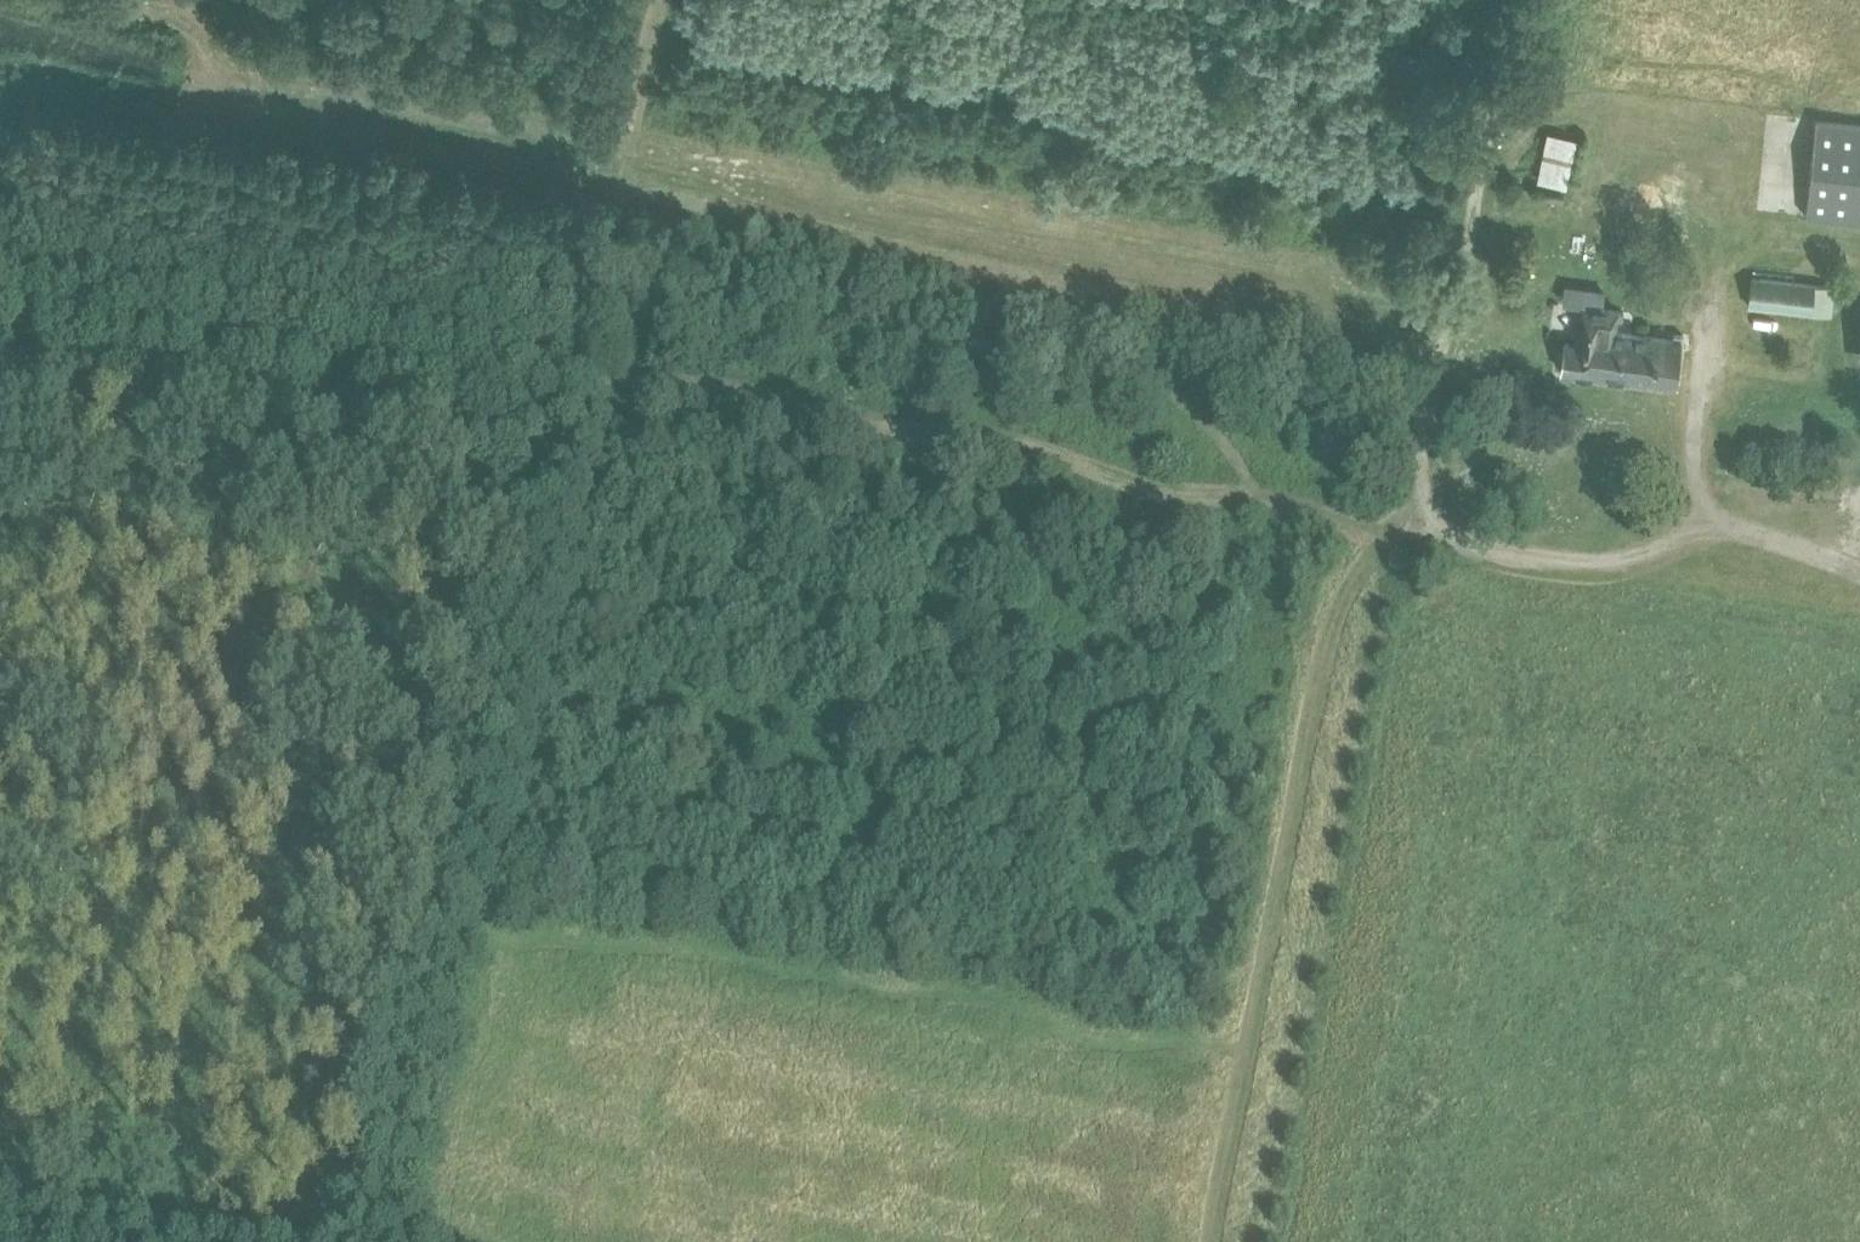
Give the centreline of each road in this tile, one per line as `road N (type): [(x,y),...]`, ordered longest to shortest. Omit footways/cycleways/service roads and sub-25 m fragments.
road 1 (track): [(0,264),(568,362),(1433,528),(1540,558)]
road 2 (track): [(1444,324),(610,164),(591,147),(278,82),(236,62),(183,0)]
road 3 (track): [(1222,1241),(1333,605),(1366,553),(1433,528),(1417,482),(1508,0)]
road 4 (track): [(646,0),(377,1241)]
road 5 (unclassified): [(1540,558),(1617,560),(1691,534),(1731,533),(1859,574)]

